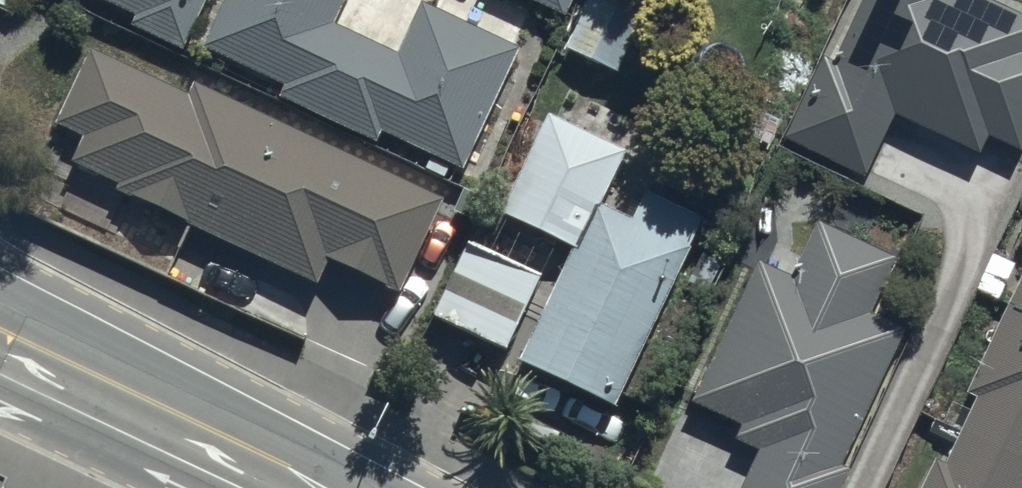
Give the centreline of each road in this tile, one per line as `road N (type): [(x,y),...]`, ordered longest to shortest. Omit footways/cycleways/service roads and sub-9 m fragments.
road 1 (tertiary): [(0,286),(367,487)]
road 2 (tertiary): [(212,487),(0,385)]

